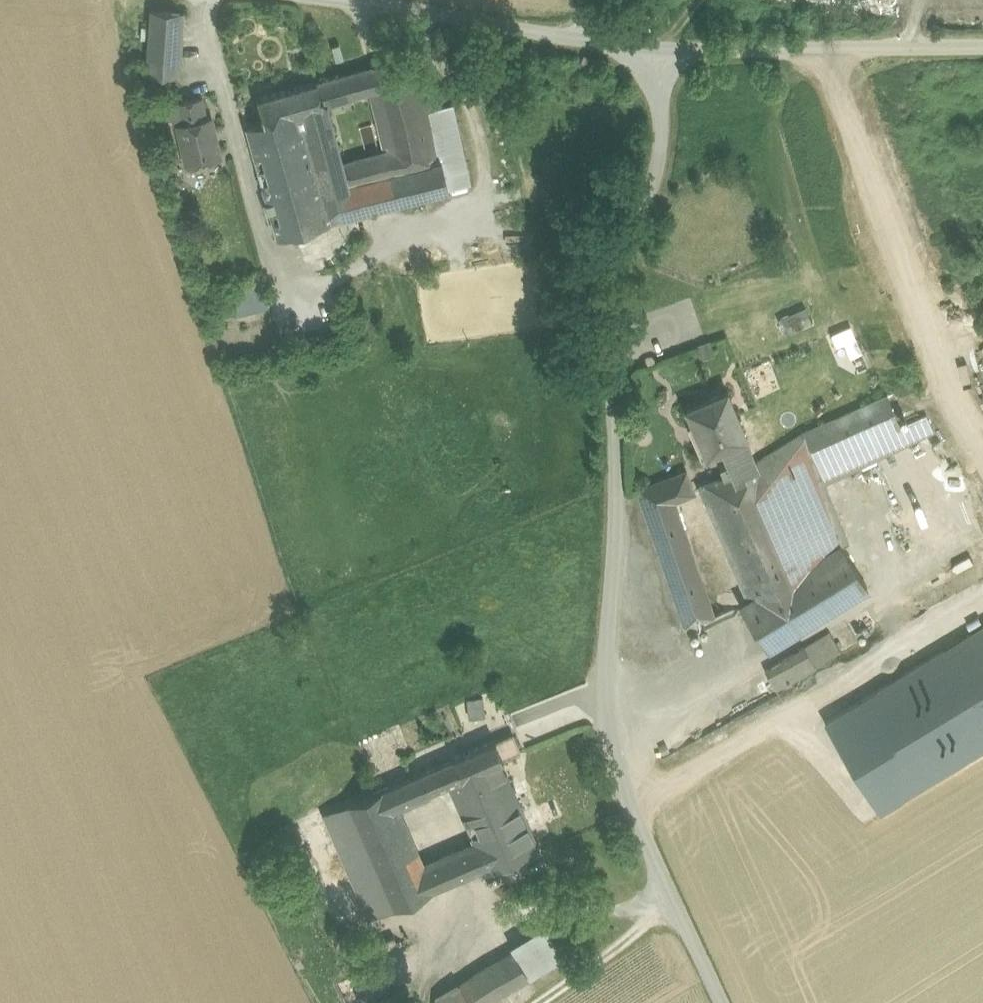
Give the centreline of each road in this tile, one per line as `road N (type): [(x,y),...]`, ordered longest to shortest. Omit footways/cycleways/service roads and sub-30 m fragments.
road 1 (unclassified): [(658,48),(659,152),(615,348),(613,719),(629,818),(715,1002)]
road 2 (track): [(836,46),(940,357),(982,452)]
road 3 (track): [(982,599),(660,784),(629,818)]
road 4 (unclassified): [(982,43),(658,48)]
road 5 (unclassified): [(593,35),(363,0)]
road 6 (track): [(671,902),(531,1002)]

